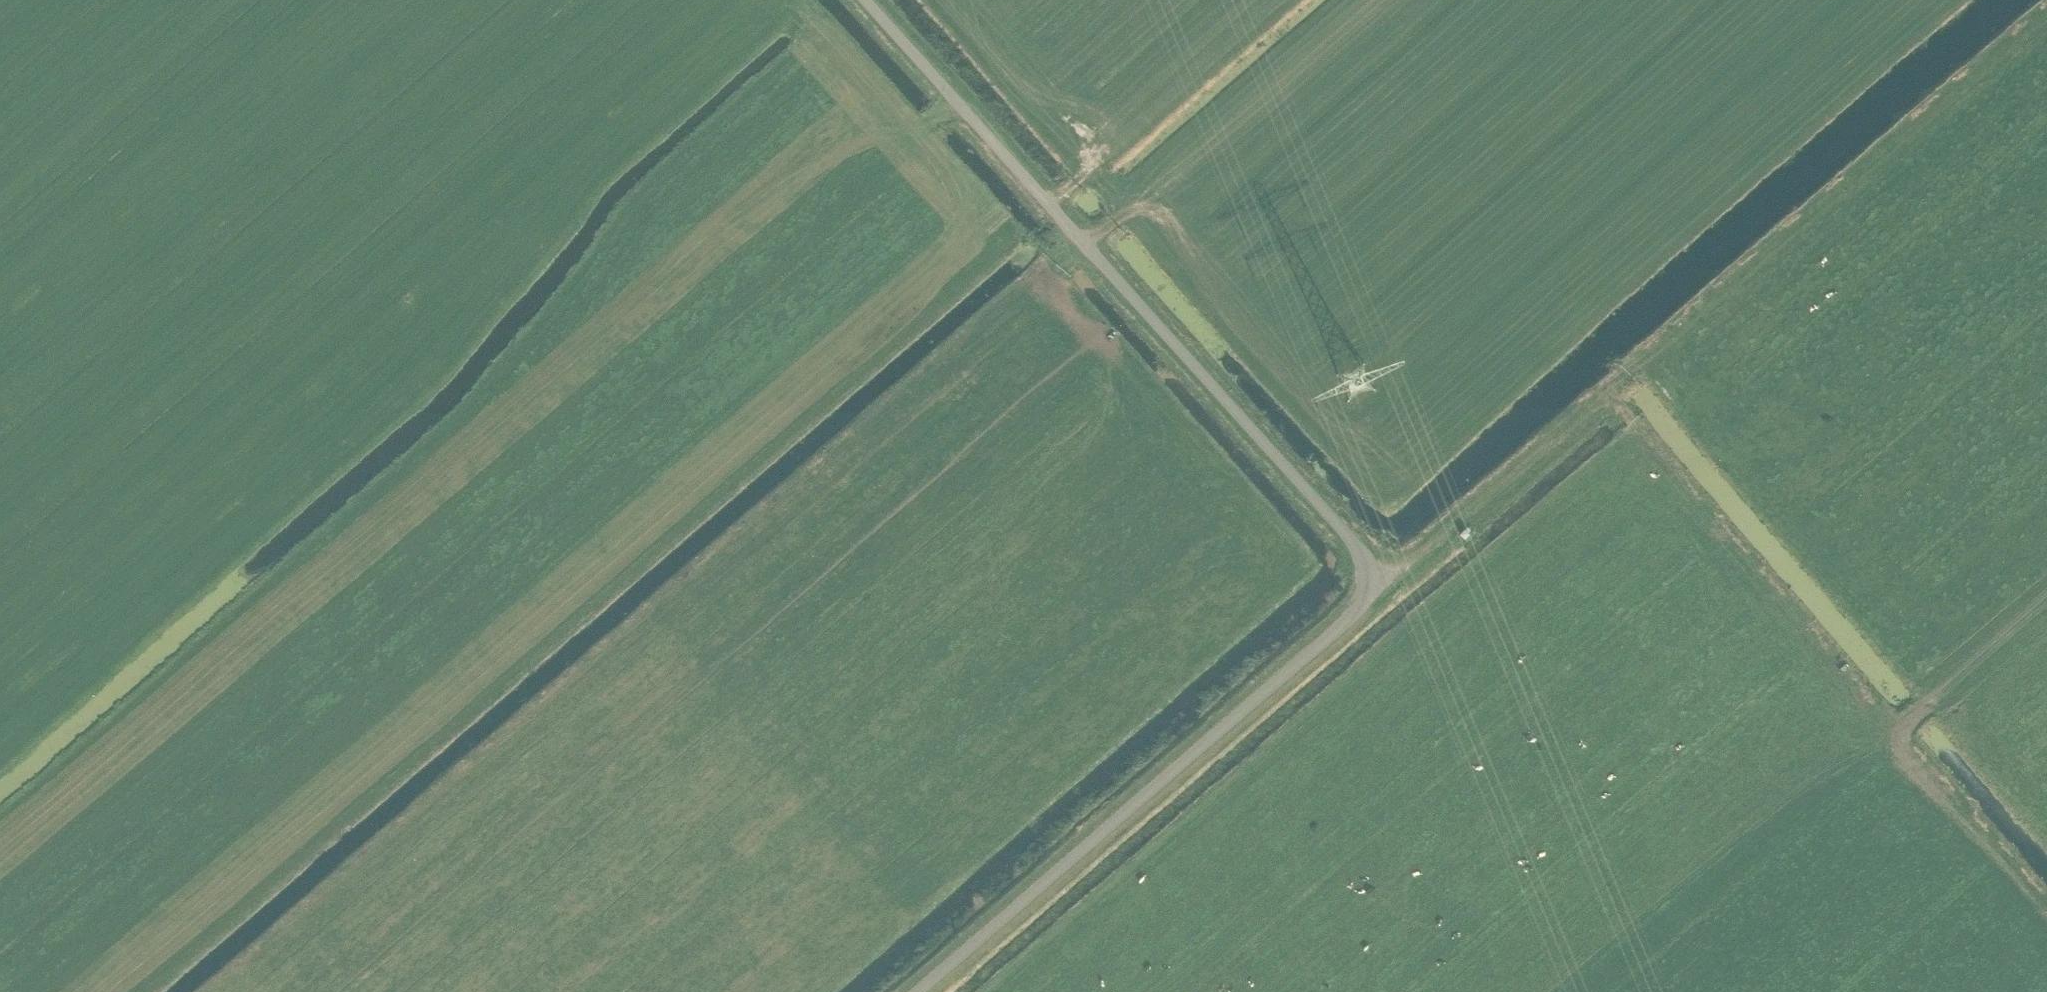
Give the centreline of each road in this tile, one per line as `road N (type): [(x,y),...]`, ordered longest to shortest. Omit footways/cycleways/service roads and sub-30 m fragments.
road 1 (unclassified): [(919,991),(1353,613),(1358,595),(1342,537),(1309,493),(857,0)]

